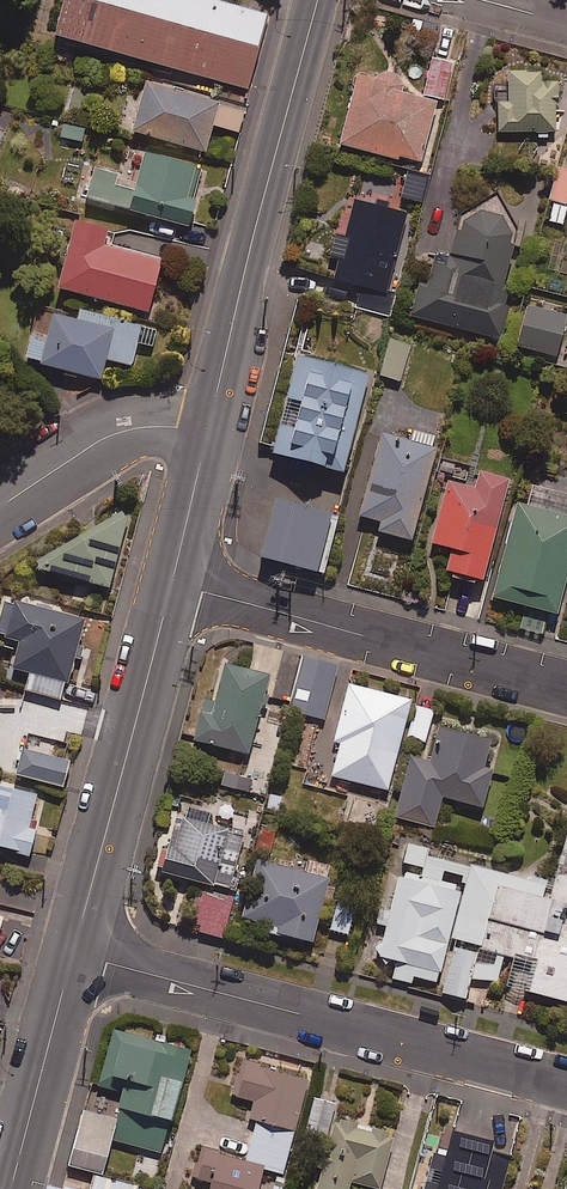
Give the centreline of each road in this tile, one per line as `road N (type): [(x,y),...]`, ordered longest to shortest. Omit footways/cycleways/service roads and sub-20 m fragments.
road 1 (residential): [(566,1085),(73,953)]
road 2 (tertiary): [(206,433),(315,0)]
road 3 (residential): [(172,583),(566,686)]
road 4 (tertiary): [(73,953),(172,583)]
road 5 (tertiary): [(10,1188),(73,953)]
road 6 (tertiary): [(0,506),(114,434),(153,426),(206,433)]
road 7 (tertiary): [(172,583),(206,433)]

